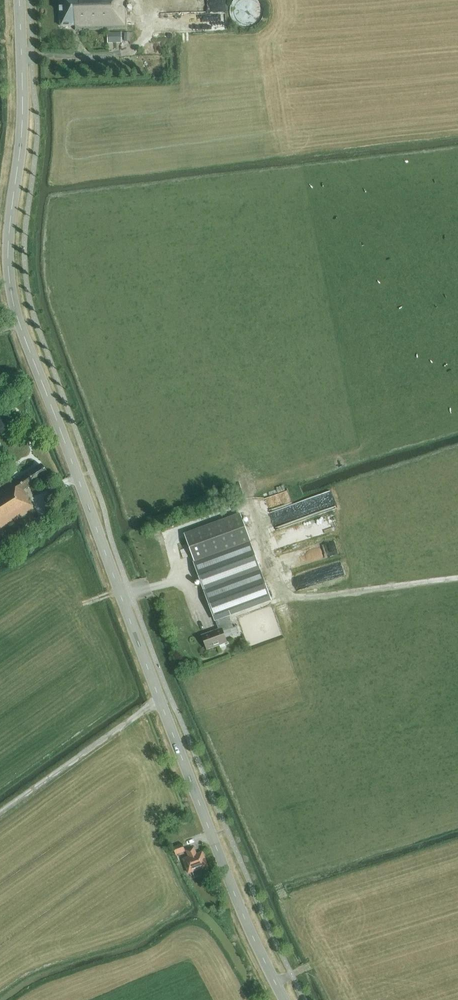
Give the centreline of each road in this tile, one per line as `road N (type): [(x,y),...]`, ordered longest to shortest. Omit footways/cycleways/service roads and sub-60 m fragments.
road 1 (secondary): [(284,999),(209,828),(14,306),(8,246),(22,126),(19,0)]
road 2 (track): [(280,600),(457,577)]

